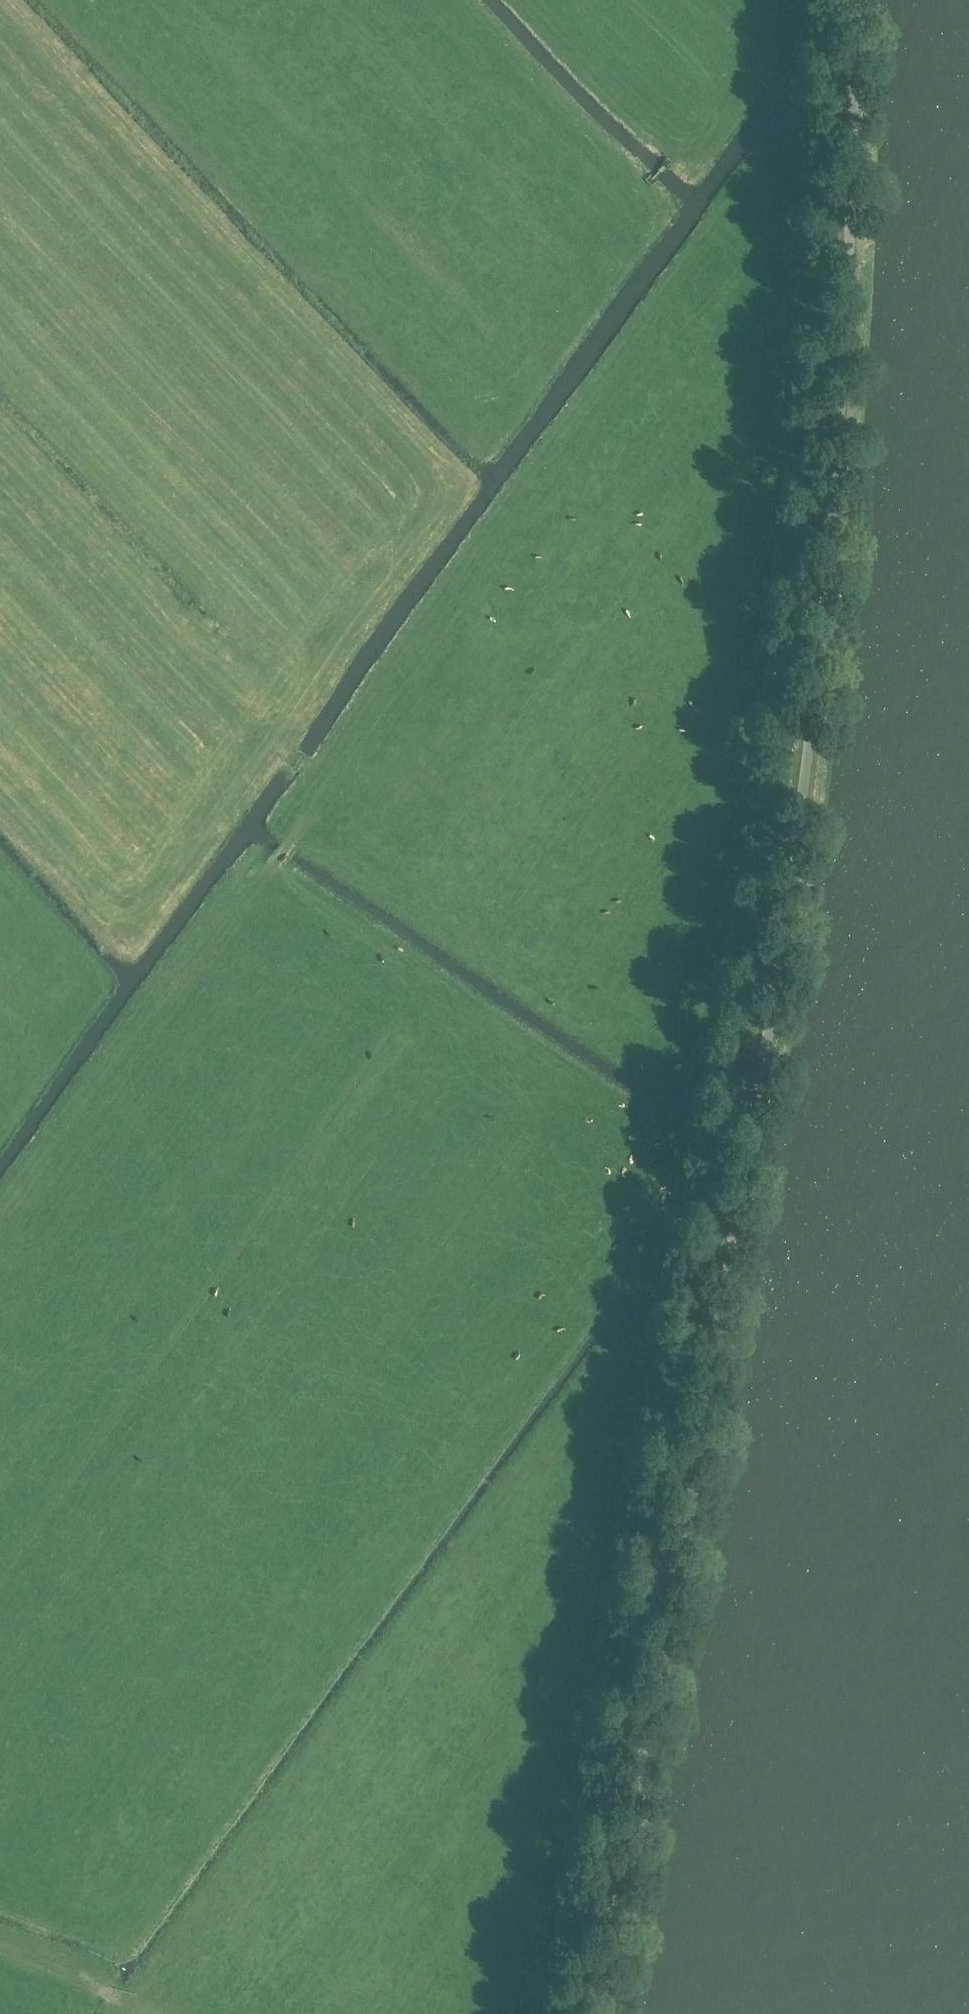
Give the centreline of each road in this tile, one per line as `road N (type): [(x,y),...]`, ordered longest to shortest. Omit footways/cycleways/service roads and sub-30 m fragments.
road 1 (track): [(285,747),(324,787),(0,1245)]
road 2 (track): [(0,1947),(168,2013)]

